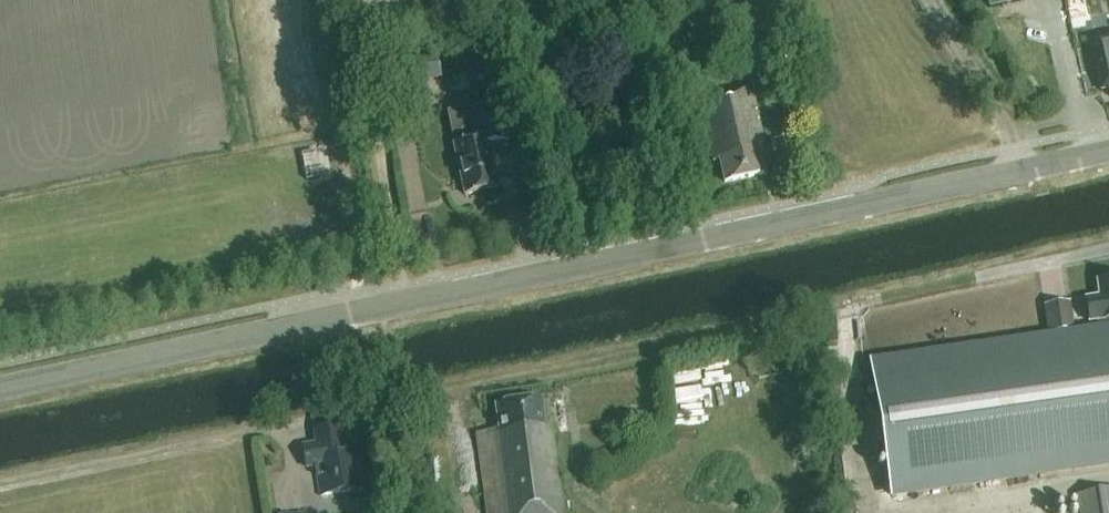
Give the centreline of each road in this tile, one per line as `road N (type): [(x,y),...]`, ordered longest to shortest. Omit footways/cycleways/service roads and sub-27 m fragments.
road 1 (tertiary): [(0,380),(380,308),(1108,150)]
road 2 (track): [(396,380),(400,402),(0,484)]
road 3 (track): [(1015,170),(925,0)]

